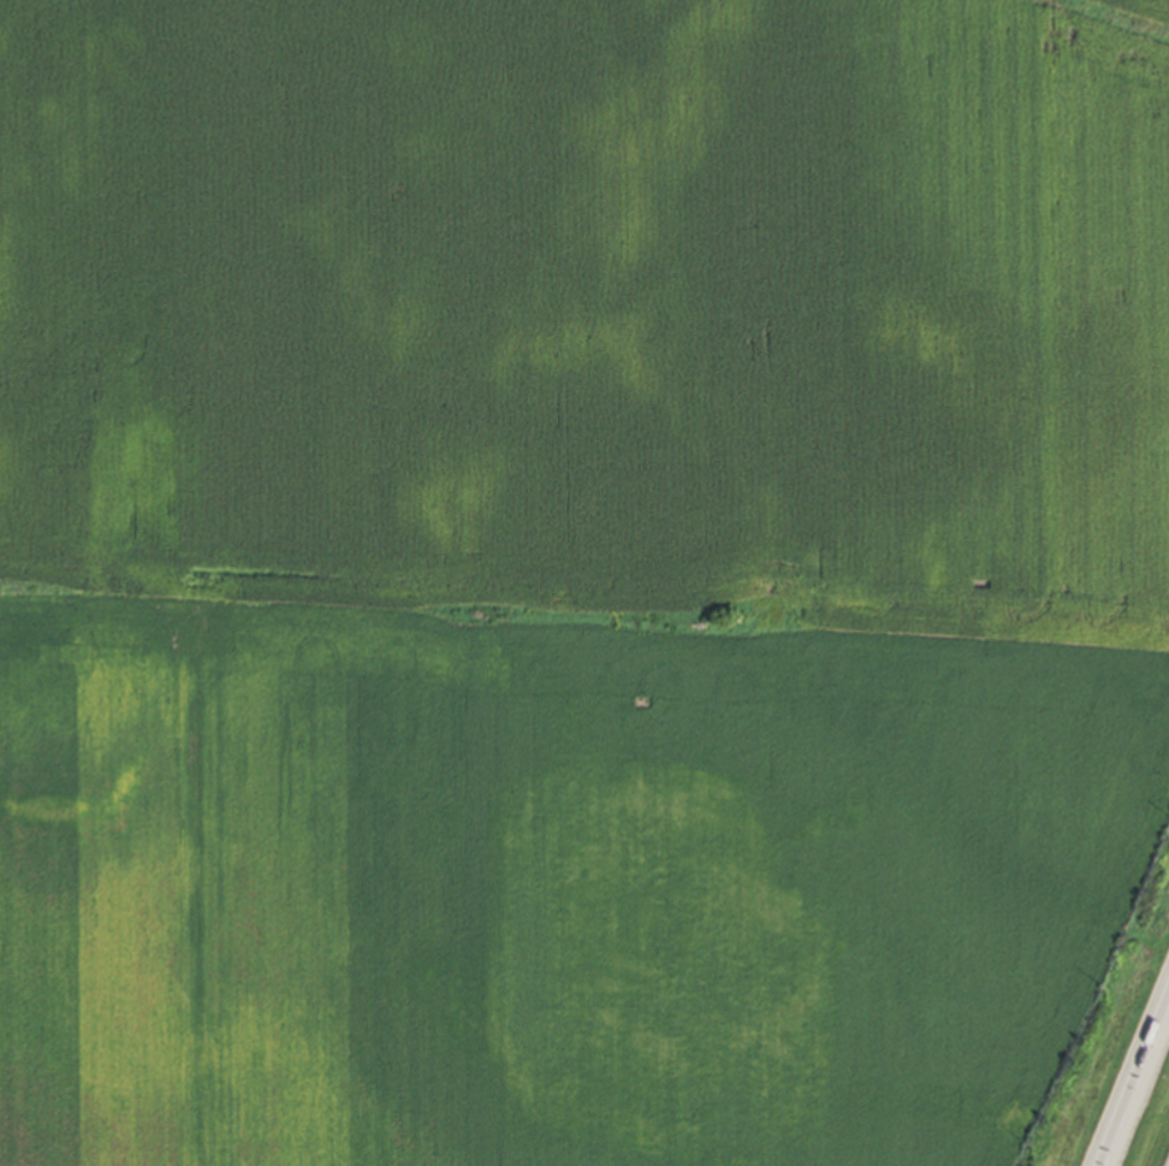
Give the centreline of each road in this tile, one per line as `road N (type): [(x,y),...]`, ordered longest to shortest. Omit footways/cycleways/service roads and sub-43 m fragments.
road 1 (trunk): [(1168,973),(1092,1165)]

